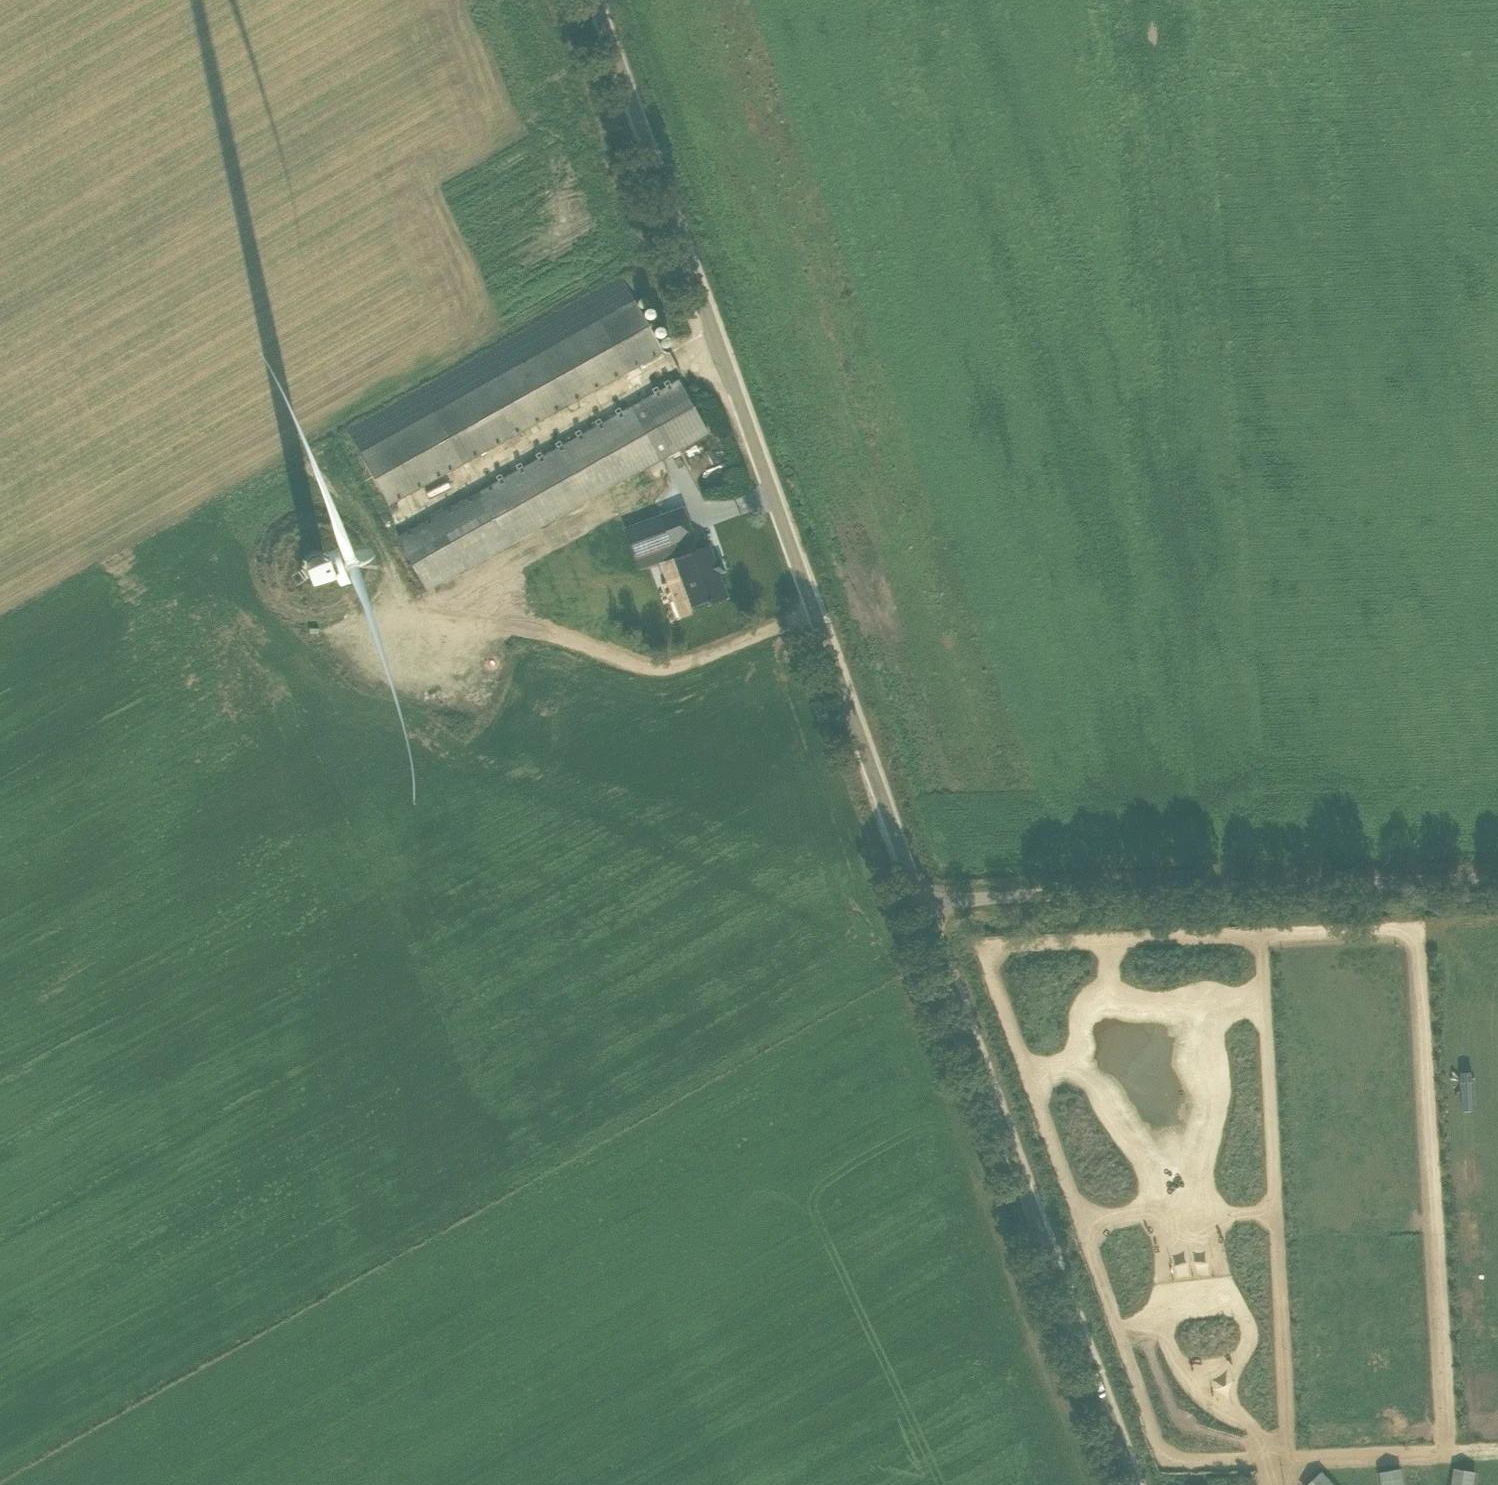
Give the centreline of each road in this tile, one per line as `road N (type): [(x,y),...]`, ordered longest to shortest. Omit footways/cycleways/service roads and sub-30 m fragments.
road 1 (unclassified): [(929,900),(602,0)]
road 2 (unclassified): [(1139,1484),(929,900)]
road 3 (unclassified): [(929,900),(1497,879)]

